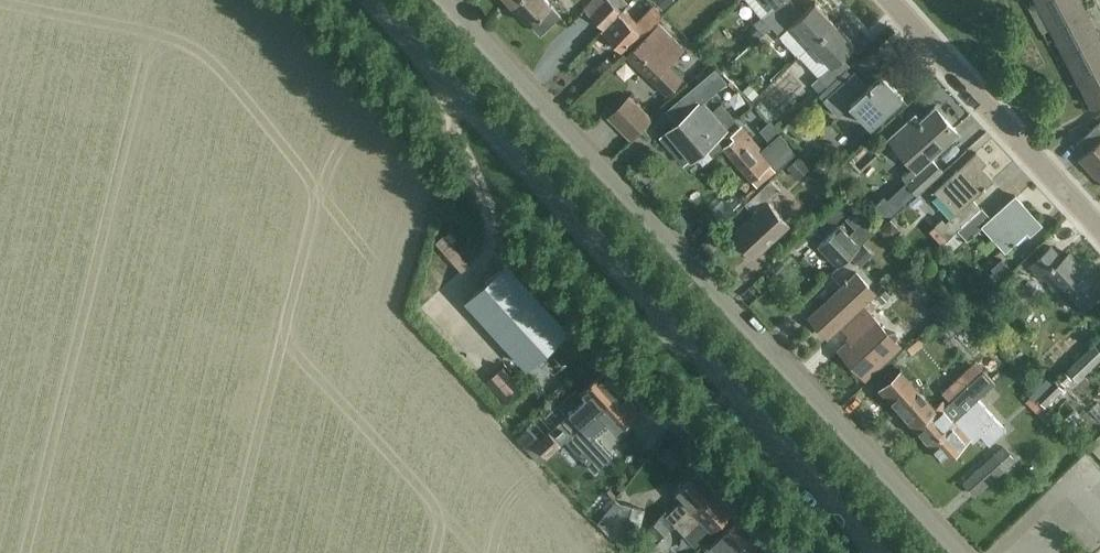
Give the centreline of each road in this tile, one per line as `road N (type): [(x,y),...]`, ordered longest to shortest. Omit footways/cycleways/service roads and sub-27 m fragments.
road 1 (residential): [(962,552),(450,0)]
road 2 (unclassified): [(828,494),(373,0)]
road 3 (residential): [(1099,229),(889,0)]
road 4 (residential): [(789,552),(605,349)]

